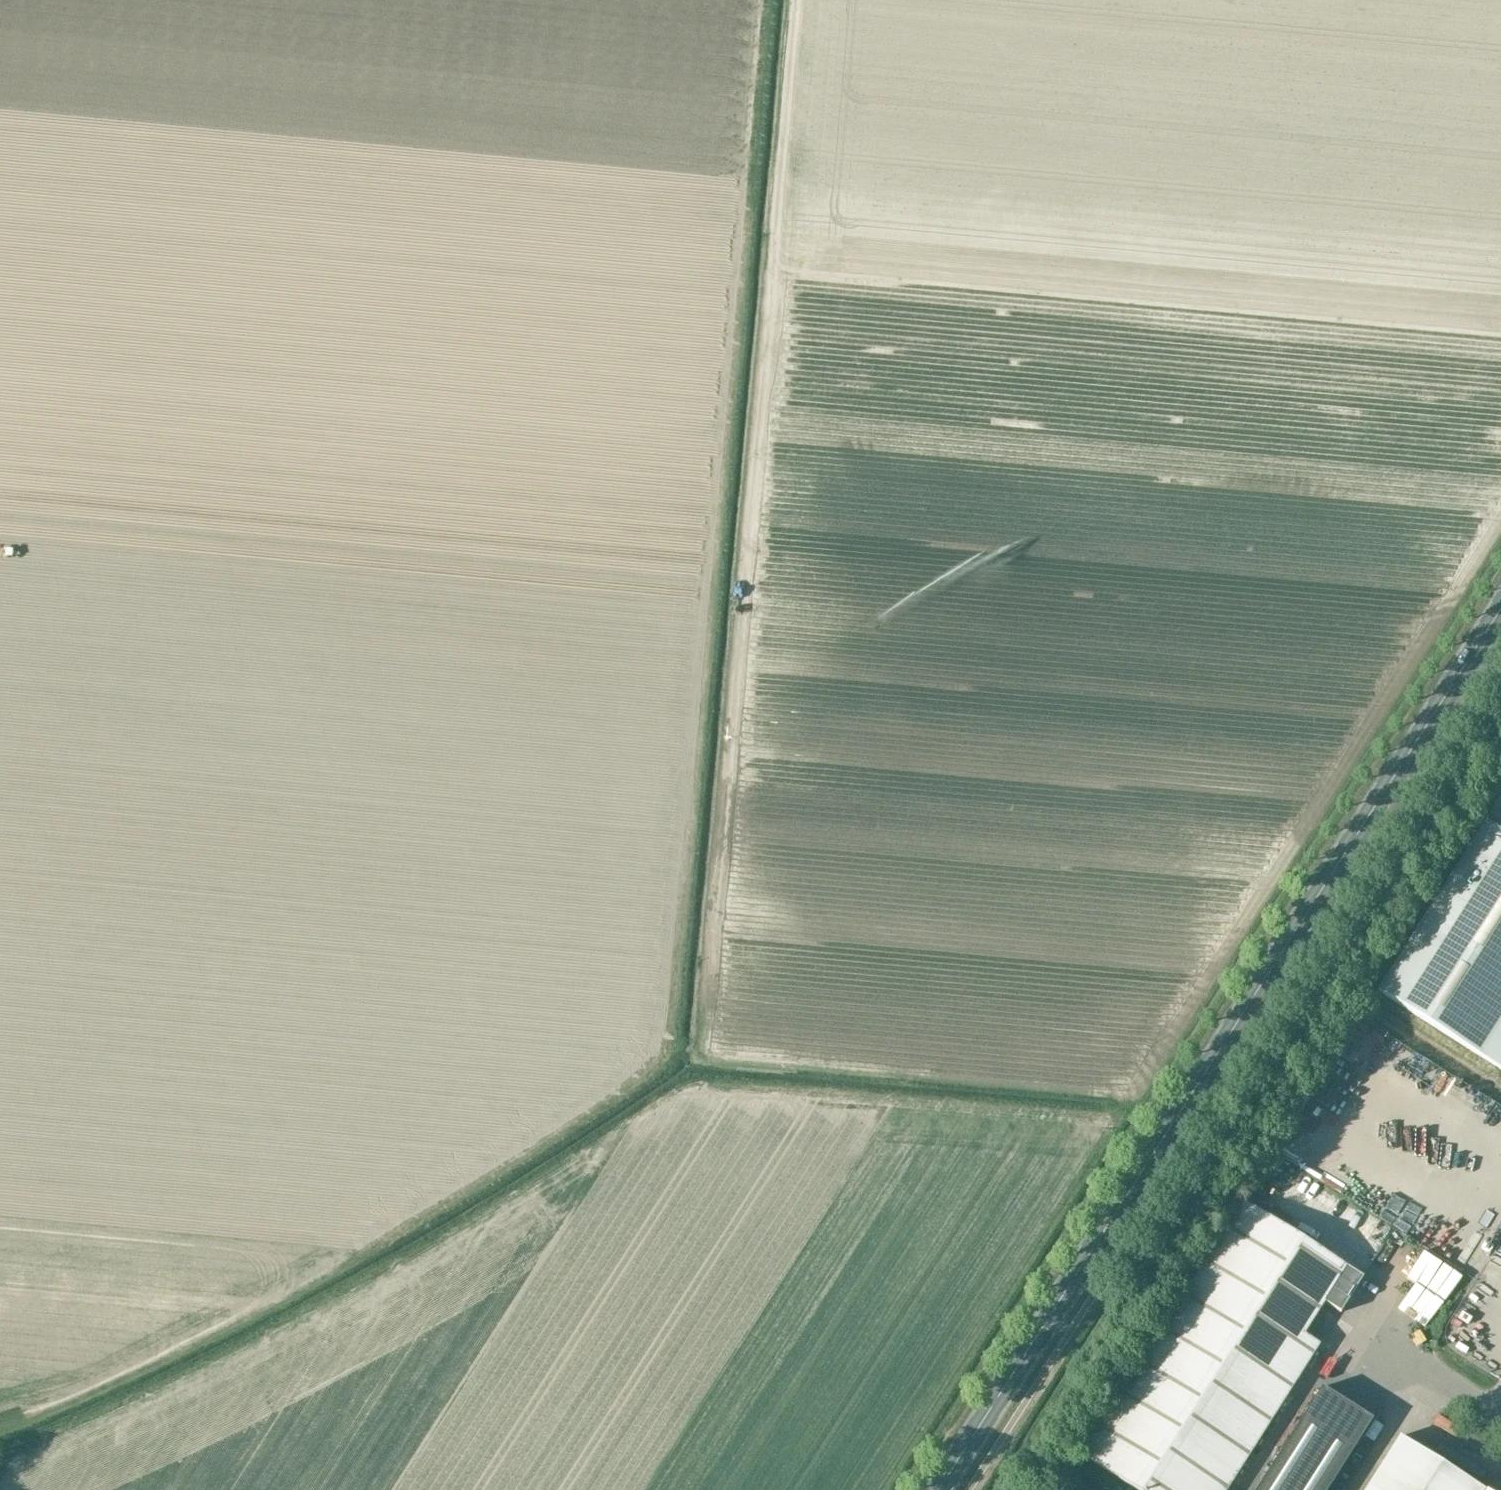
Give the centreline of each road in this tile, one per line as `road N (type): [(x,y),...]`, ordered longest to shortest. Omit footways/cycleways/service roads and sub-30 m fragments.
road 1 (primary): [(939,1489),(1500,610)]

